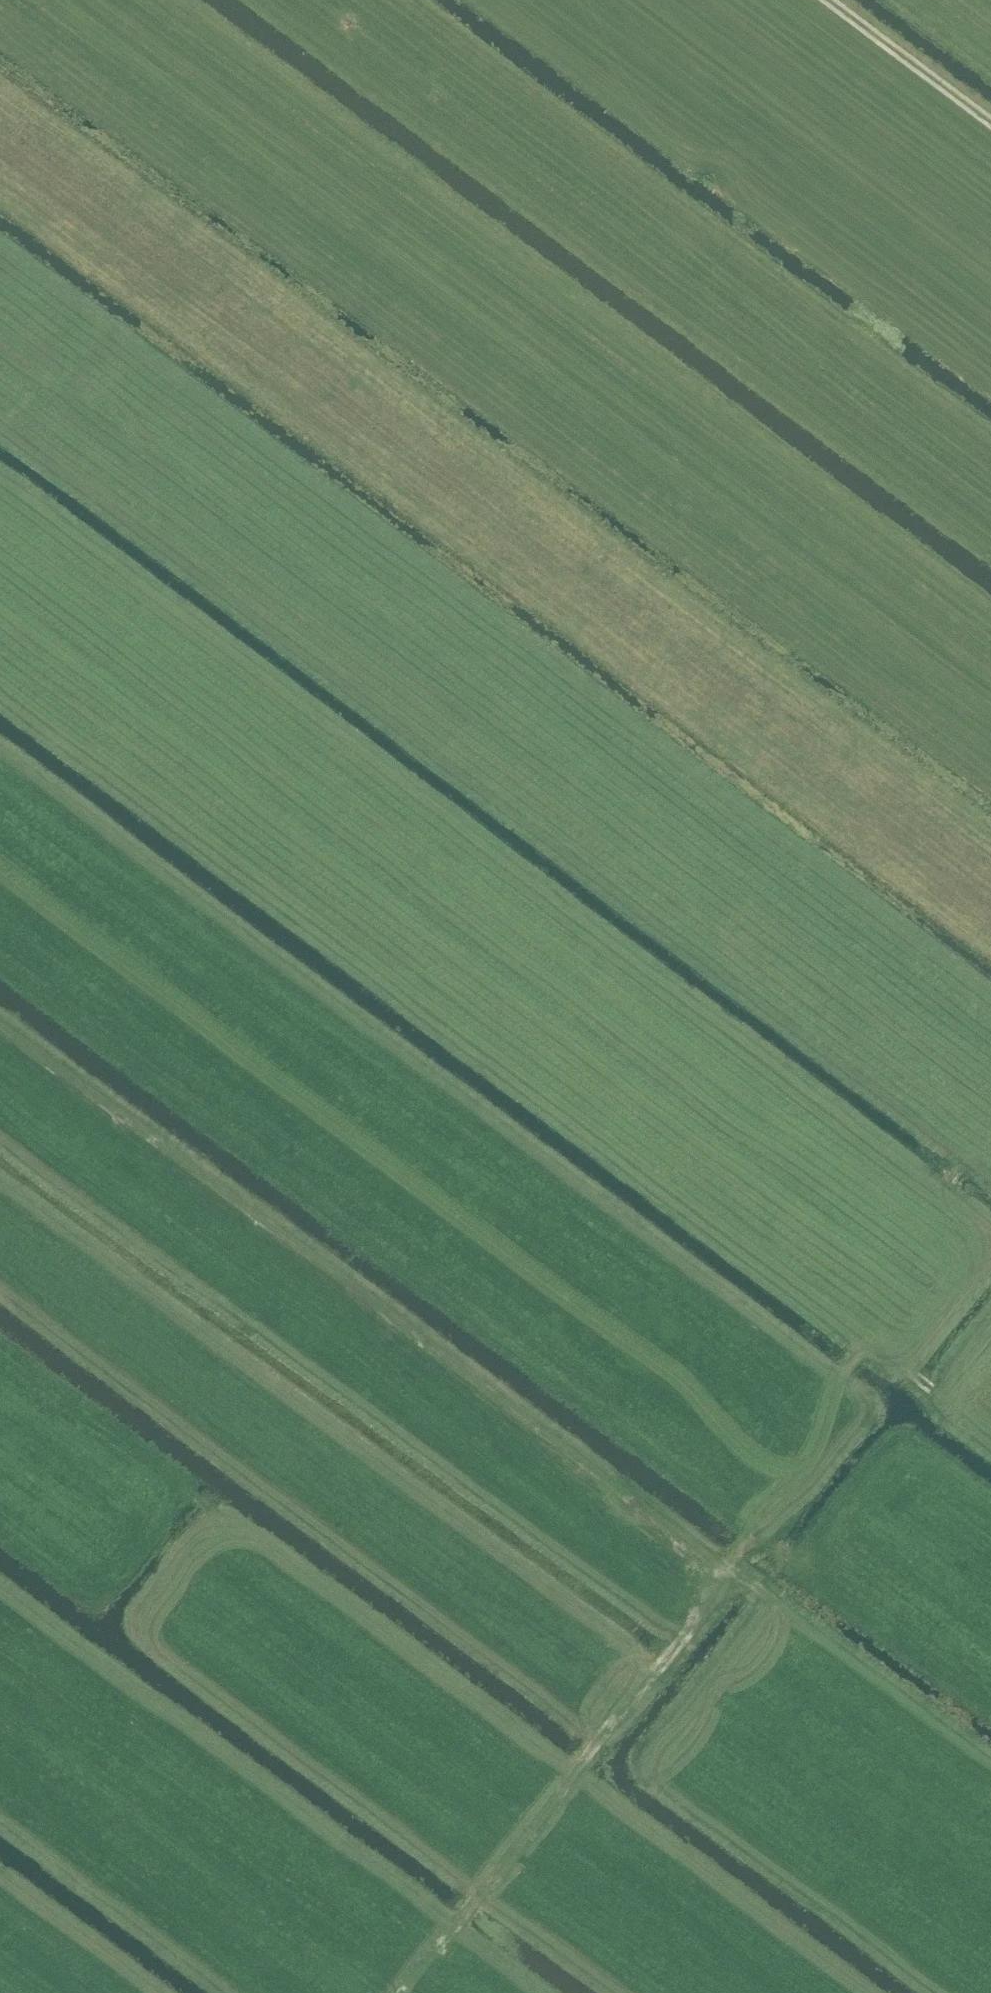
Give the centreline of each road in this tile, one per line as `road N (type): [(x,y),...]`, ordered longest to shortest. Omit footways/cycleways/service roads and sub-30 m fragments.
road 1 (track): [(828,0),(990,123)]

